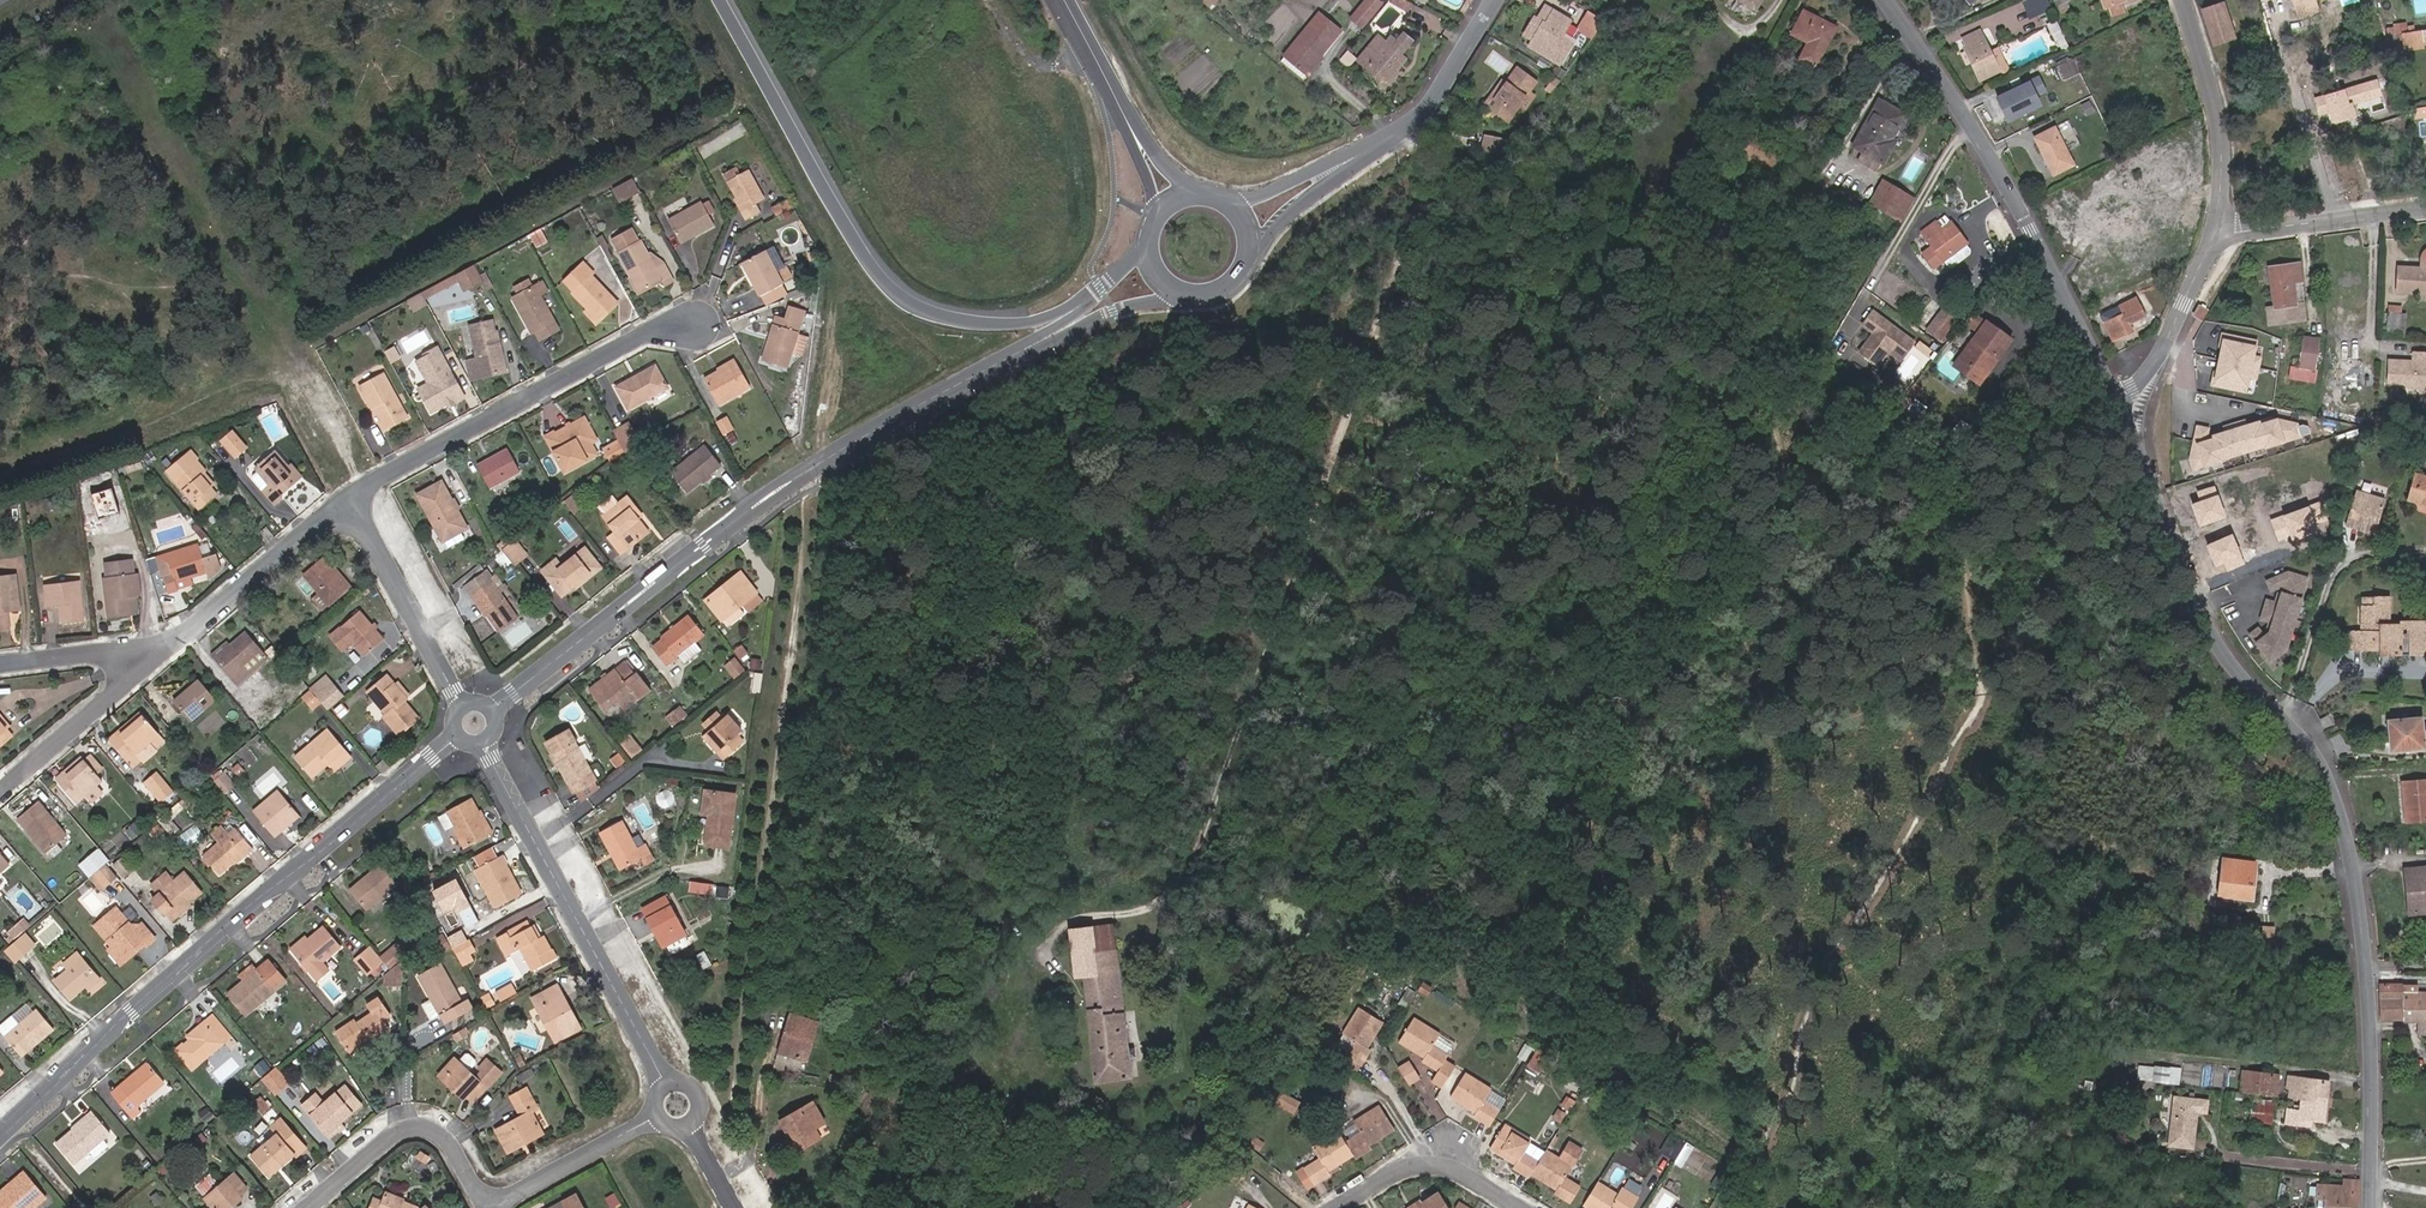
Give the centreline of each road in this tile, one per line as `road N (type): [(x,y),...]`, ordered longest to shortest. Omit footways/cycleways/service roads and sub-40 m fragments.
road 1 (residential): [(2118,401),(2201,615),(2224,654),(2311,750),(2343,824),(2367,992),(2370,1207)]
road 2 (tertiary): [(1054,333),(922,402),(712,537),(491,711)]
road 3 (tertiary): [(0,1137),(231,922),(458,737)]
road 4 (motorway): [(1102,285),(1033,322),(951,318),(898,294),(845,222),(725,0)]
road 5 (residential): [(1885,0),(2013,197),(2118,401)]
road 6 (residential): [(481,743),(666,1086)]
road 7 (residential): [(350,499),(650,332),(689,324)]
road 8 (residential): [(486,1207),(456,1149),(428,1126),(387,1136),(304,1207)]
road 9 (residential): [(462,706),(350,499)]
road 10 (residential): [(2216,228),(2223,149),(2183,0)]
road 11 (residential): [(350,499),(176,640)]
road 12 (residential): [(2425,207),(2216,228)]
road 13 (track): [(819,466),(839,262)]
road 14 (residential): [(2118,401),(2156,361),(2216,228)]
road 15 (residential): [(1519,1207),(1467,1177),(1419,1166),(1338,1207)]
road 16 (residential): [(658,1114),(486,1207)]
road 17 (residential): [(1391,139),(1433,100),(1495,0)]
road 18 (residential): [(1250,241),(1391,139)]
road 19 (residential): [(1391,139),(1235,210)]
road 20 (tertiary): [(1105,76),(1154,215)]
road 21 (residential): [(0,790),(111,695)]
road 22 (tertiary): [(1189,195),(1105,76)]
road 23 (track): [(1093,54),(1036,62),(989,0)]
road 24 (tertiary): [(1054,333),(1176,297)]

